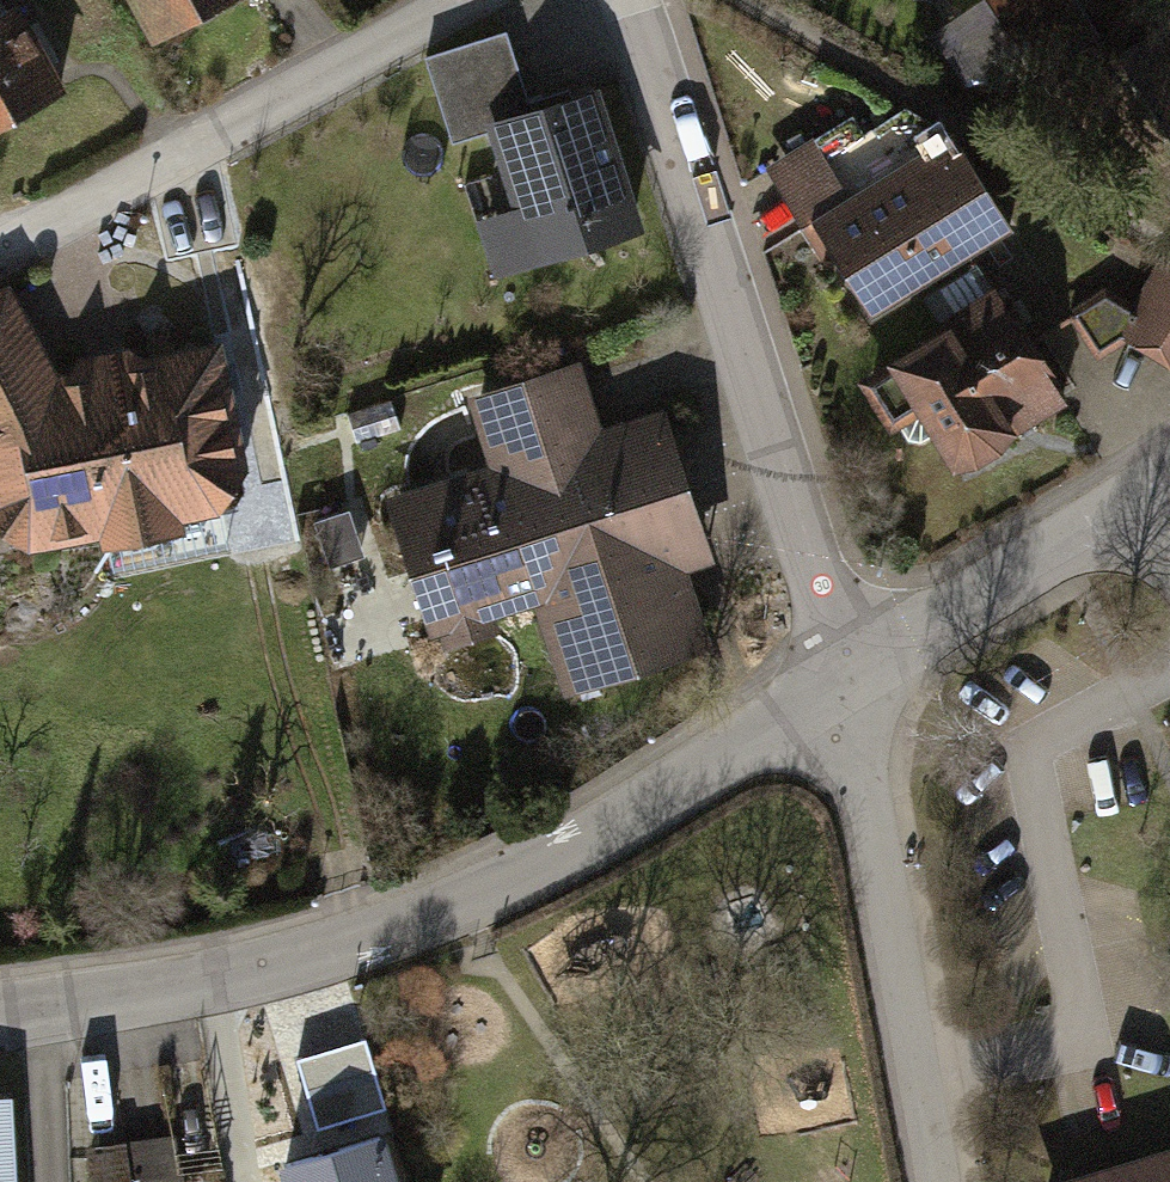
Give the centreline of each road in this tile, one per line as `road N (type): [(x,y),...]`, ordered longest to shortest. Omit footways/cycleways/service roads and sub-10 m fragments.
road 1 (residential): [(54,1005),(177,983),(487,894),(845,674)]
road 2 (residential): [(845,674),(637,0)]
road 3 (residential): [(462,0),(0,258)]
road 4 (residential): [(939,1181),(845,674)]
road 5 (residential): [(845,674),(1165,483)]
road 6 (residential): [(56,1181),(54,1005)]

